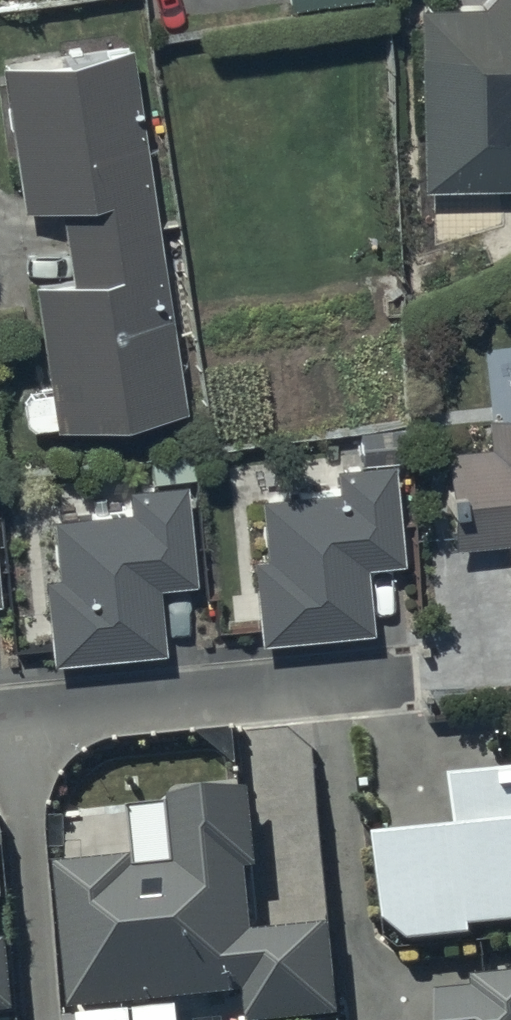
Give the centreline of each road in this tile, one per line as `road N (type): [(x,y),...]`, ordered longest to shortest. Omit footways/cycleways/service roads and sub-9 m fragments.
road 1 (residential): [(0,725),(397,685)]

